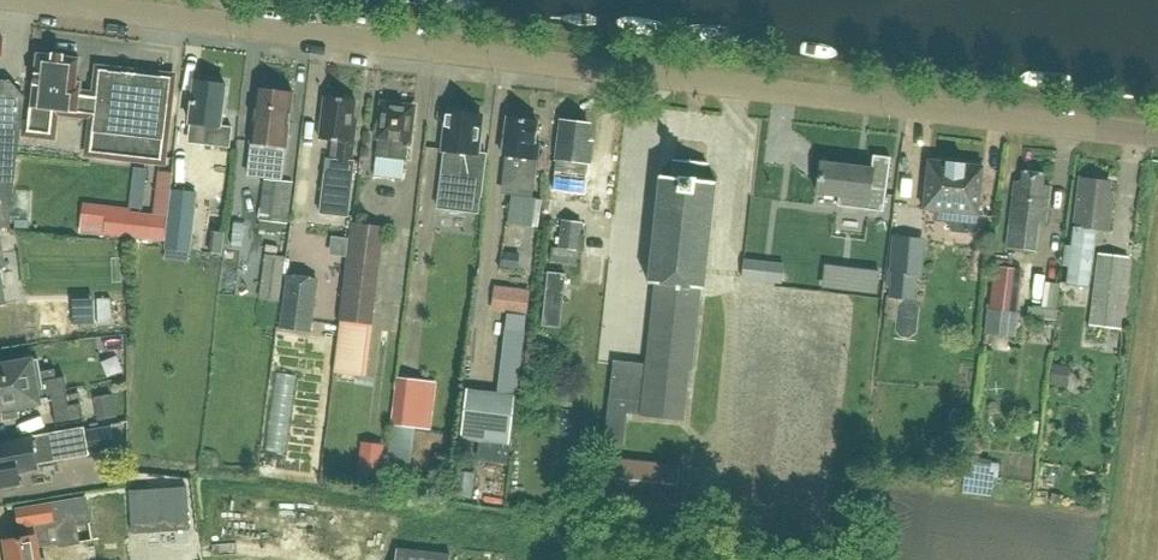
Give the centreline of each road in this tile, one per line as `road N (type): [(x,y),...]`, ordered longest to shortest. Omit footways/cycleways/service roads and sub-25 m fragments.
road 1 (unclassified): [(1157,138),(8,0)]

